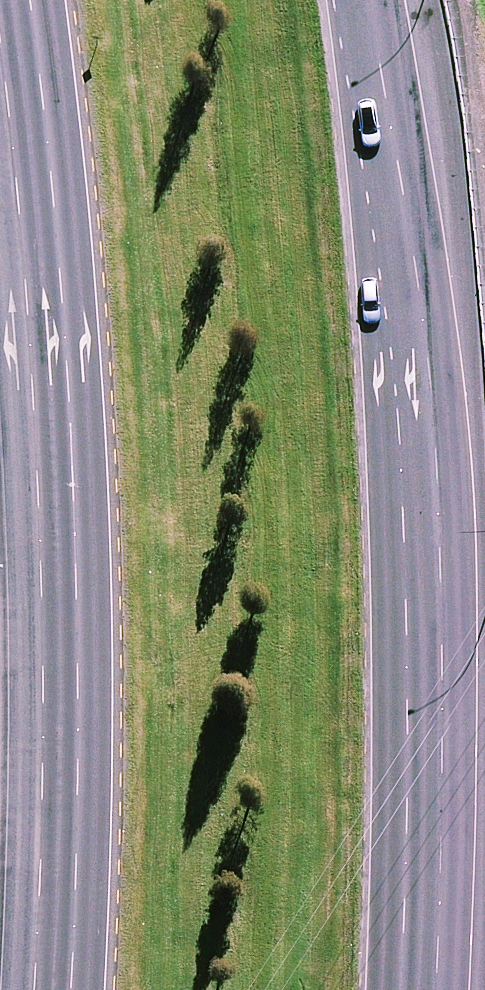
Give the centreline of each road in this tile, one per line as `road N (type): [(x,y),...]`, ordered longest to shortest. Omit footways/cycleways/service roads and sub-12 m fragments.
road 1 (primary): [(371,0),(400,206),(421,475),(427,716),(420,989)]
road 2 (primary): [(54,989),(59,565),(43,286),(11,0)]

